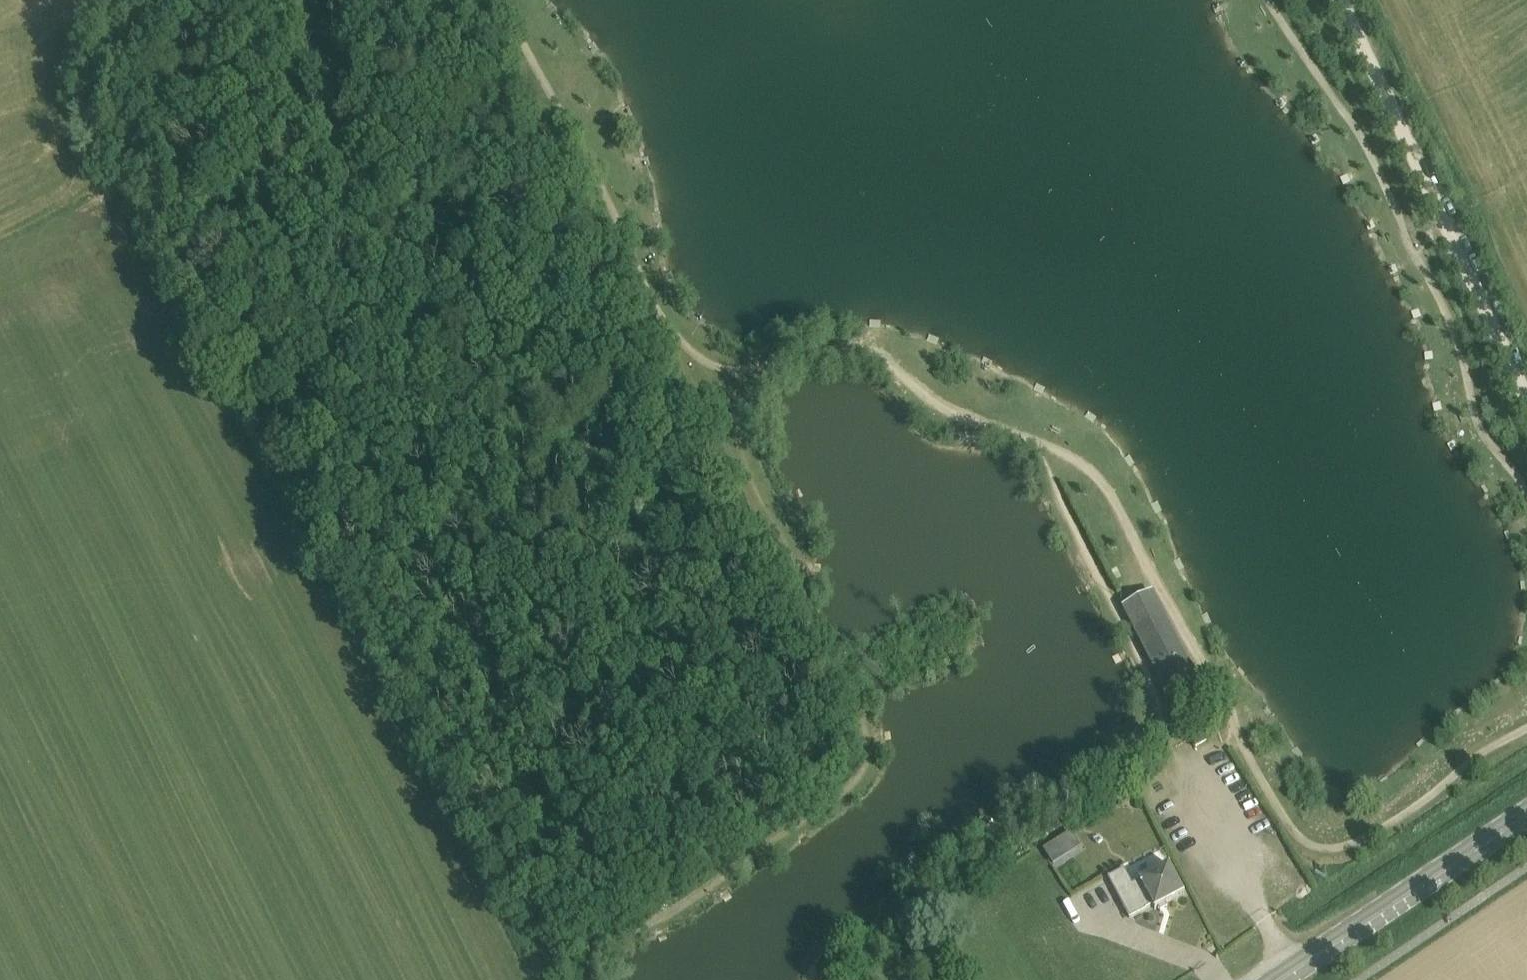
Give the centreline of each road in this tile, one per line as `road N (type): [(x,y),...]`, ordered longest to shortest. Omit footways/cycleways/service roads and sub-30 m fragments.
road 1 (track): [(1526,407),(1338,0)]
road 2 (secondary): [(1285,979),(1526,819)]

